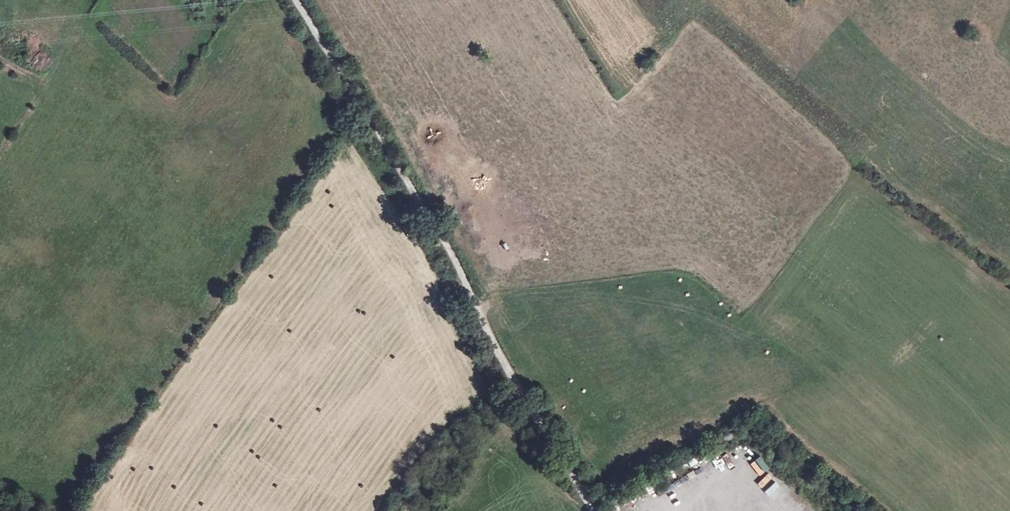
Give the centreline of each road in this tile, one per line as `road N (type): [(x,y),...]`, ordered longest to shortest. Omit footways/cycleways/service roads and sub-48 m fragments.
road 1 (unclassified): [(593,510),(442,234),(294,0)]

